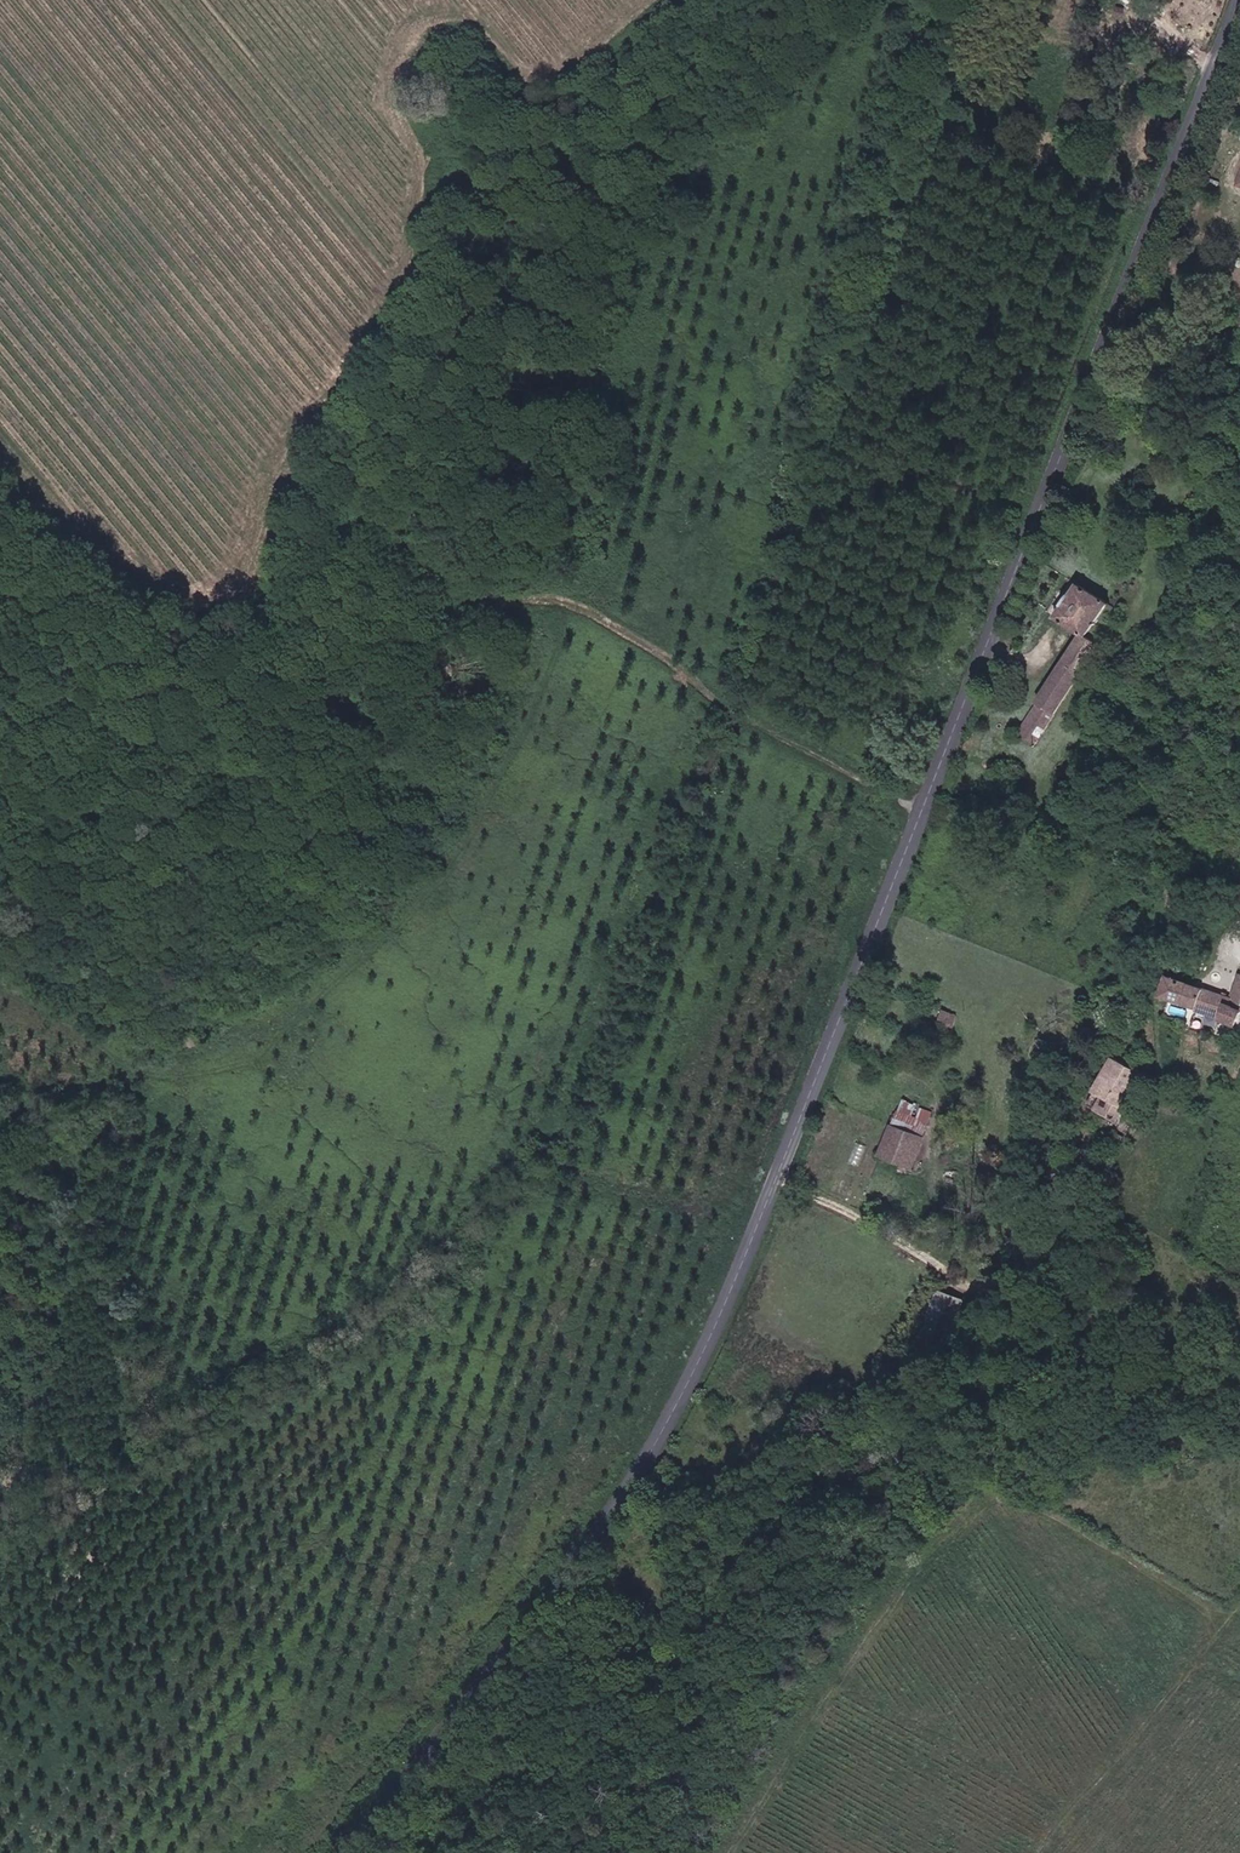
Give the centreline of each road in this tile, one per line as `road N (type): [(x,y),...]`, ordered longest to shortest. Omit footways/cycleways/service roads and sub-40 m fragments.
road 1 (secondary): [(346,1852),(565,1568),(700,1368),(1239,0)]

